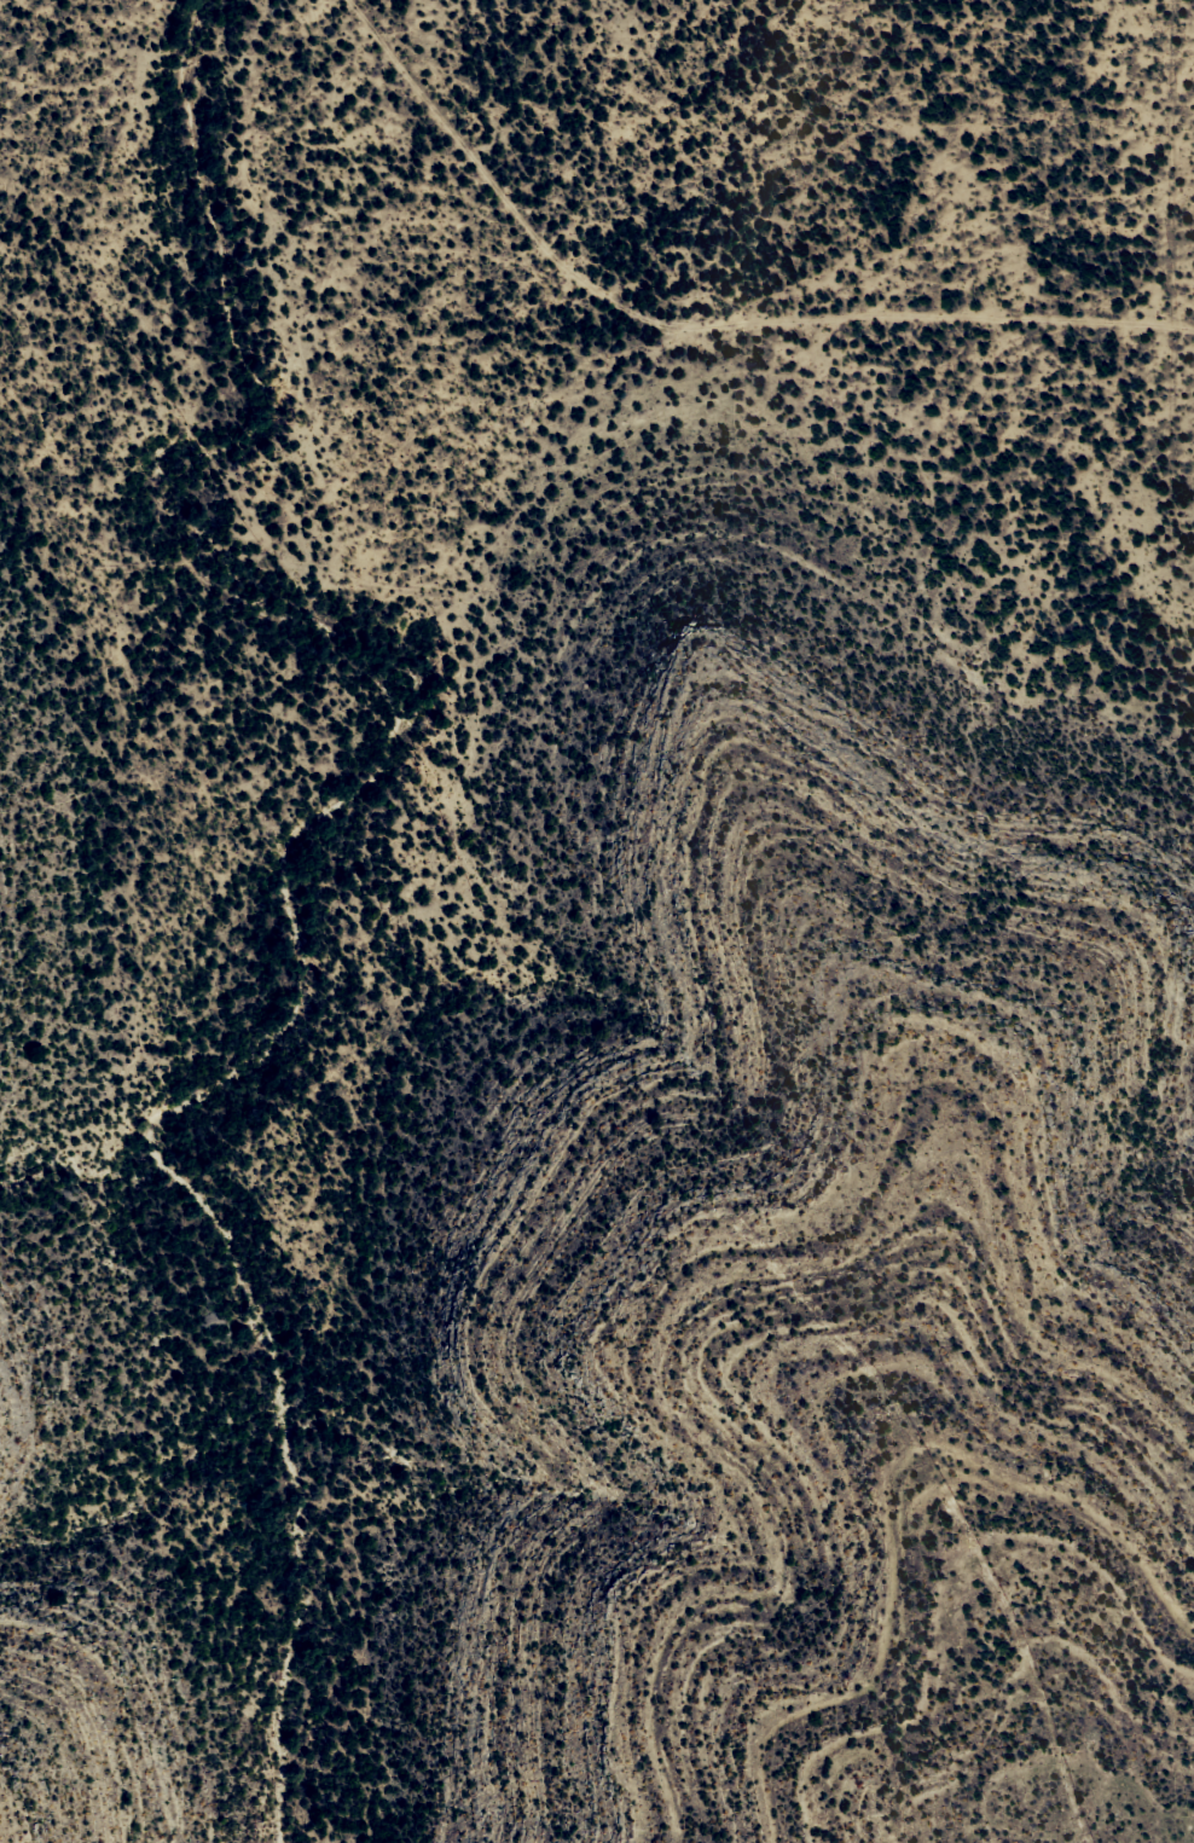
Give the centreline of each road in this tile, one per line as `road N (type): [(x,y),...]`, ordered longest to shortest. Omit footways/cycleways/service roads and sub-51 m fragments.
road 1 (track): [(1052,1842),(956,1629),(806,1366),(538,1089),(233,609),(0,191)]

